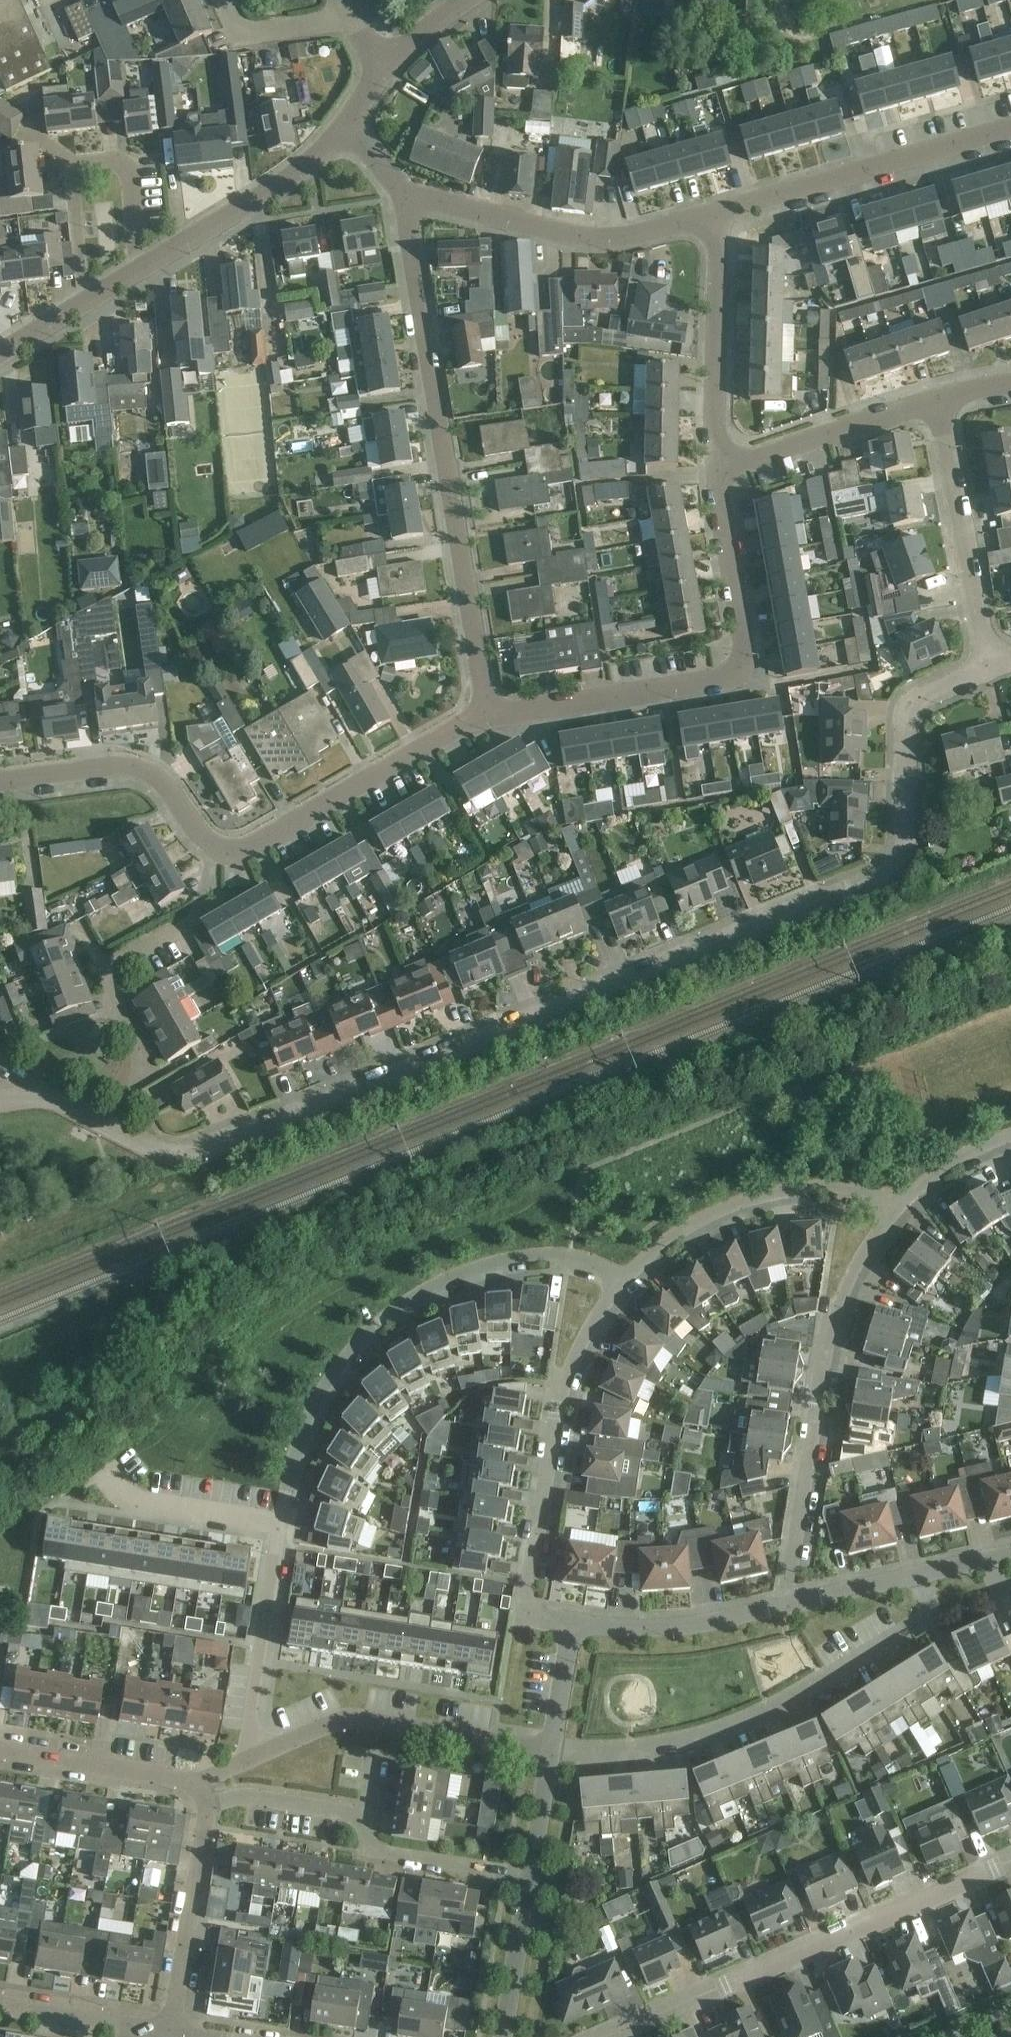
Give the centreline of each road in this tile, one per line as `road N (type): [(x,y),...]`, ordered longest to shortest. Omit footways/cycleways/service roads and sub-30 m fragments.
road 1 (residential): [(112,1127),(183,1152),(257,1128),(893,869),(902,843),(912,706),(986,670)]
road 2 (residential): [(0,782),(140,769),(164,787),(202,839),(229,853),(487,717)]
road 3 (residential): [(487,717),(407,199)]
road 4 (residential): [(282,1524),(304,1429),(325,1386),(383,1320),(476,1270),(523,1260),(570,1260),(620,1281)]
road 5 (residential): [(487,717),(725,680),(741,666),(746,641),(716,471)]
road 6 (residential): [(551,1752),(703,1736),(790,1702),(927,1618),(917,1576)]
road 7 (residential): [(604,2036),(1010,1860)]
road 8 (residential): [(786,1606),(829,1329),(847,1281),(895,1208)]
road 9 (residential): [(522,1618),(569,1366),(620,1281)]
road 10 (residential): [(551,1752),(350,1718),(242,1764)]
road 11 (residential): [(718,212),(635,235),(578,236),(407,199)]
road 12 (residential): [(620,1281),(694,1222),(746,1199),(803,1189),(856,1193),(895,1208)]
road 13 (residential): [(1010,129),(718,212)]
road 14 (residential): [(137,270),(123,168),(84,164),(72,186),(83,301)]
road 15 (residential): [(986,670),(938,399)]
road 16 (residential): [(716,471),(718,212)]
road 17 (residential): [(137,270),(289,175),(346,125)]
road 18 (residential): [(242,1764),(282,1524)]
road 19 (residential): [(716,471),(938,399)]
road 20 (residential): [(173,2032),(204,1805)]
road 21 (residential): [(572,1624),(694,1626),(786,1606)]
road 22 (residential): [(193,1784),(0,1749)]
road 23 (residential): [(528,1878),(379,1853),(363,1835),(367,1815)]
road 24 (residential): [(282,1524),(134,1506),(106,1469)]
road 25 (residential): [(112,1127),(137,1093),(142,1060),(103,967)]
road 26 (residential): [(367,1815),(245,1796),(204,1805)]
road 27 (residential): [(503,2036),(528,1878)]
road 28 (residential): [(358,16),(242,31),(224,0)]
road 29 (residential): [(895,1208),(949,1163),(1010,1134)]
road 30 (residential): [(786,1606),(917,1576)]
road 31 (residential): [(551,1752),(572,1624)]
road 32 (residential): [(528,1878),(551,1752)]
road 33 (residential): [(0,2004),(121,2023)]
road 34 (residential): [(0,1105),(45,1095),(112,1127)]

